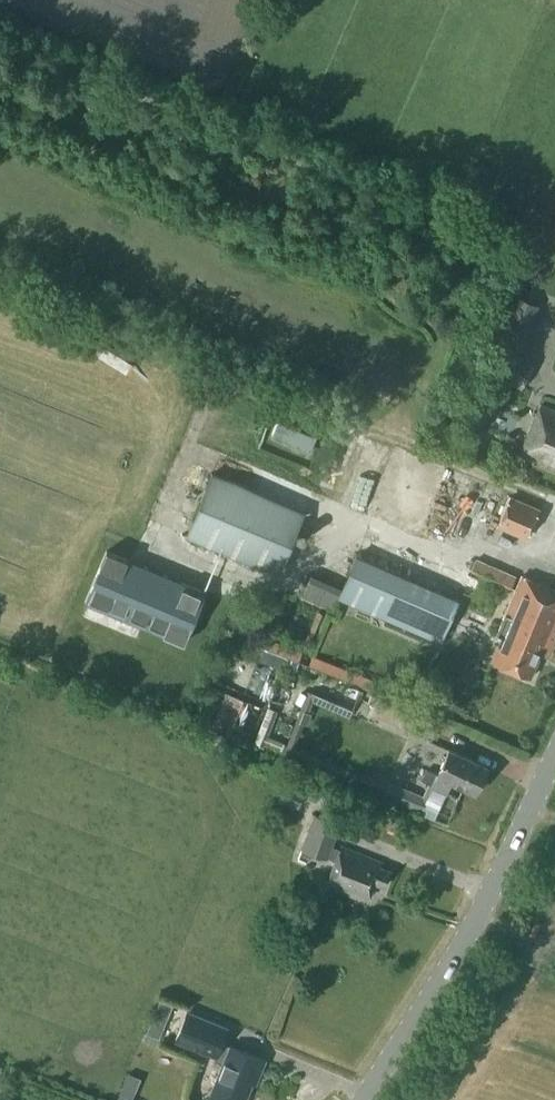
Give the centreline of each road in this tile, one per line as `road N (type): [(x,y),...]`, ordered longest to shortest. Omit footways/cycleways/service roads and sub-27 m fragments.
road 1 (tertiary): [(369,1099),(505,883),(554,772)]

